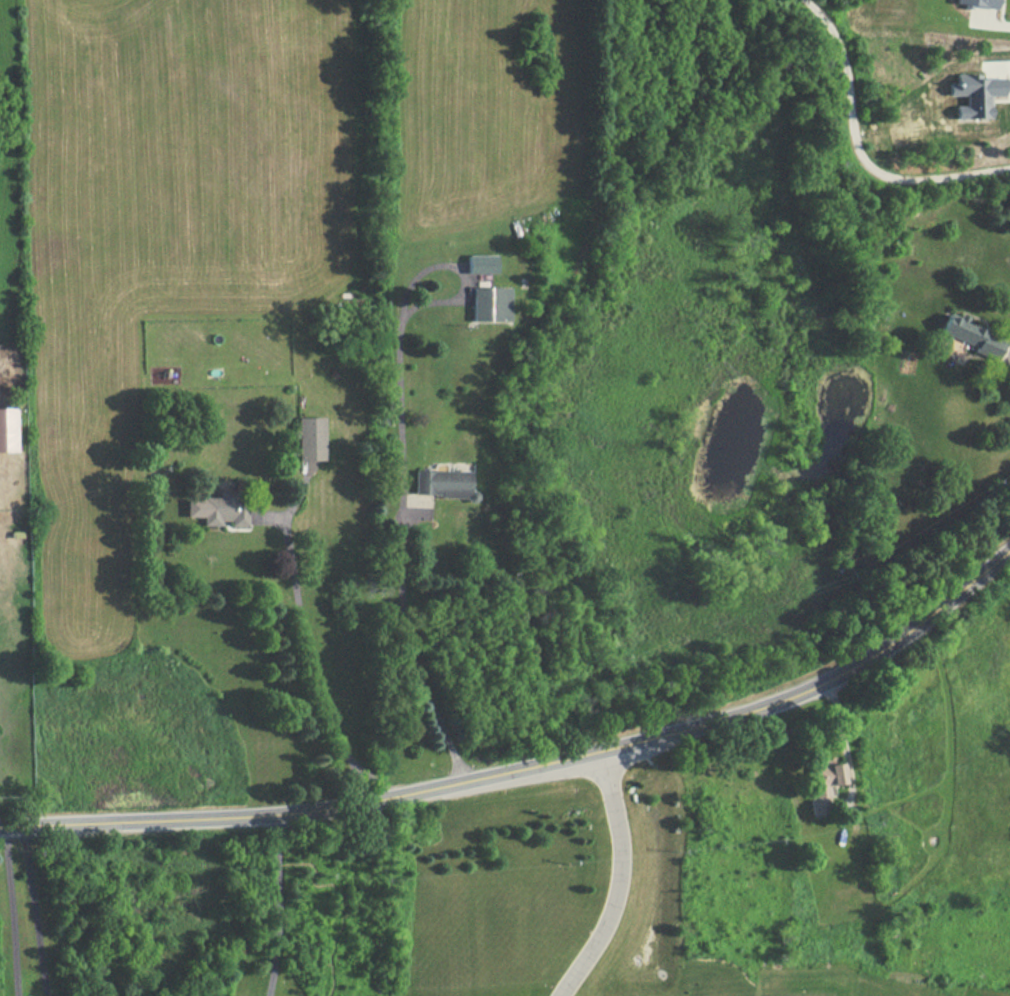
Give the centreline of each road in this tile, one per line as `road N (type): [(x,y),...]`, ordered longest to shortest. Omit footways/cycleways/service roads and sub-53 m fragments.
road 1 (secondary): [(1009,545),(852,667),(742,711),(384,793),(201,817),(0,826)]
road 2 (residential): [(562,995),(600,938),(622,868),(603,747)]

